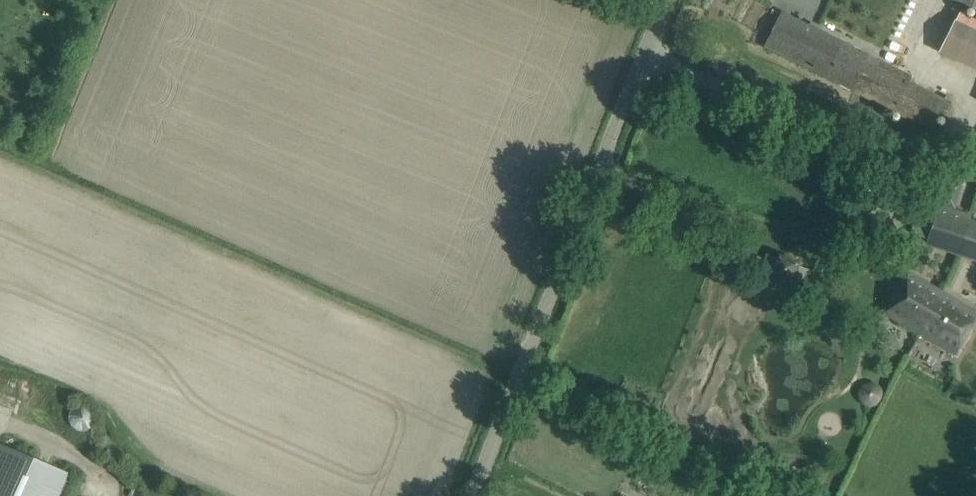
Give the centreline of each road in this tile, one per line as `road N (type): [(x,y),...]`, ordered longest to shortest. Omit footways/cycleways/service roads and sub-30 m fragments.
road 1 (unclassified): [(473,495),(666,0)]

